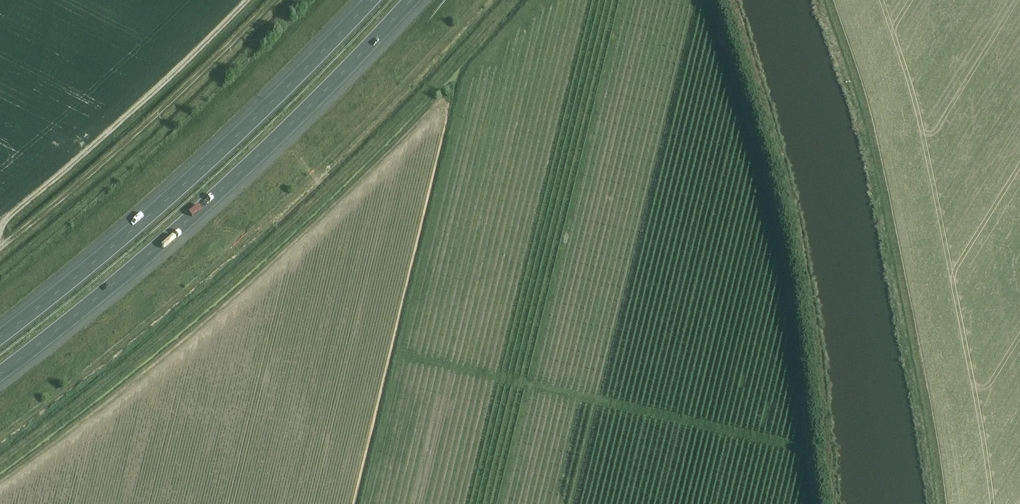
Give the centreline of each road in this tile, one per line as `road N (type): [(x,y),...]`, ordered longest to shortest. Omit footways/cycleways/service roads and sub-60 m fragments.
road 1 (motorway): [(0,376),(231,184),(413,0)]
road 2 (motorway): [(373,0),(209,163),(0,339)]

